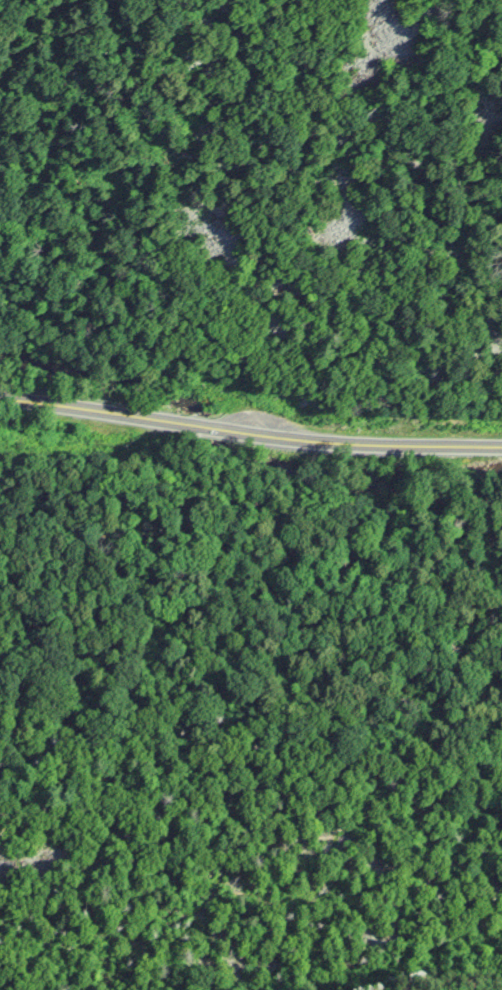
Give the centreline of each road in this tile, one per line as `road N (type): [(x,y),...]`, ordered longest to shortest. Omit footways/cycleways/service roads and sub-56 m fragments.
road 1 (secondary): [(501,456),(325,449),(0,407)]

